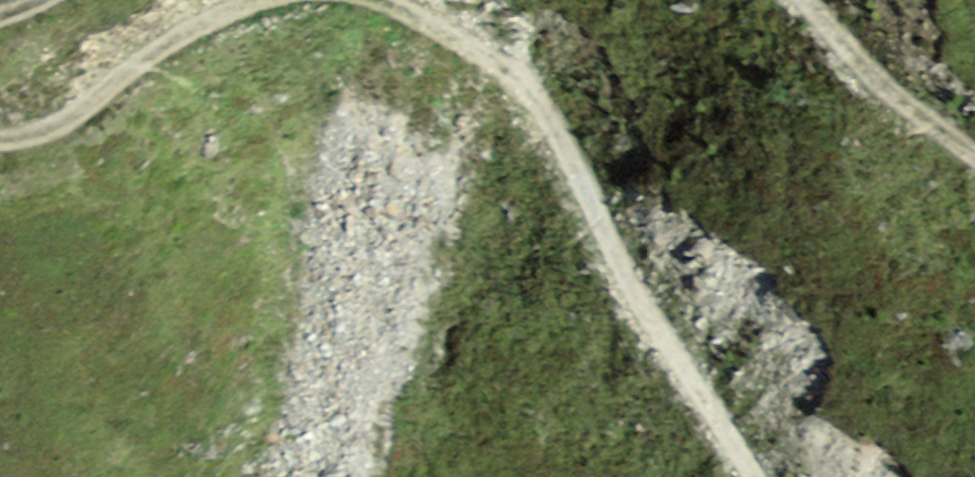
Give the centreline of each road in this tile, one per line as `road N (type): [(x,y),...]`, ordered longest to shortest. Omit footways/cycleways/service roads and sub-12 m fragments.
road 1 (track): [(383,0),(477,49),(540,104),(623,275),(754,476)]
road 2 (track): [(0,141),(72,117),(165,45),(260,0)]
road 3 (track): [(974,155),(890,91),(803,0)]

